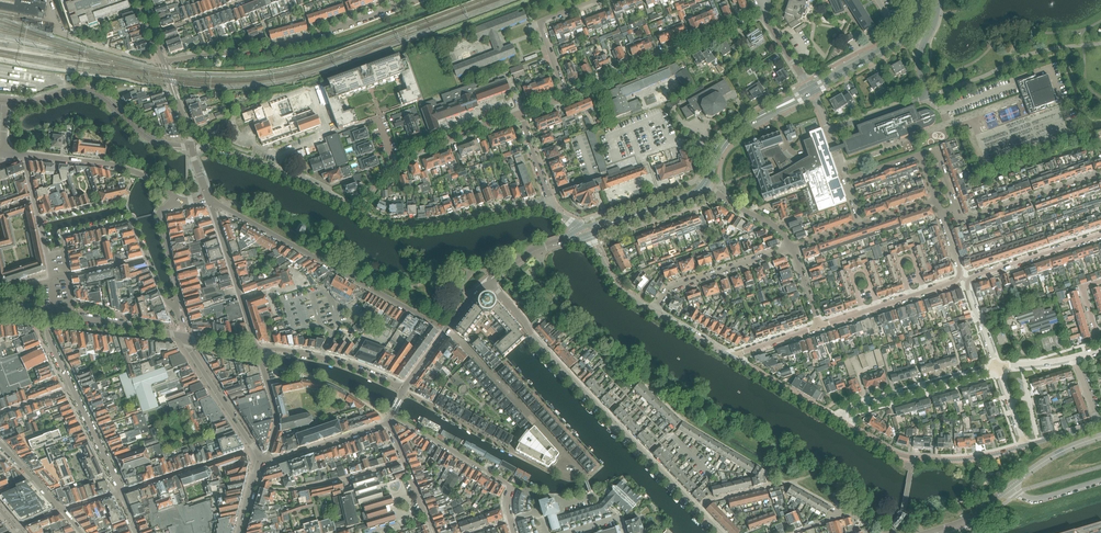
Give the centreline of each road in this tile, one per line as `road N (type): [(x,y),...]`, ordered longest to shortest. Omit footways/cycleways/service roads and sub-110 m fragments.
road 1 (residential): [(489,280),(722,532)]
road 2 (residential): [(208,198),(446,330)]
road 3 (residential): [(165,63),(284,44),(410,0)]
road 4 (residential): [(997,367),(971,278),(1100,235)]
road 5 (residential): [(566,96),(764,14)]
road 6 (tertiary): [(192,147),(146,136),(92,94),(6,101)]
road 7 (tertiary): [(1024,445),(980,457),(912,459),(838,421)]
road 8 (tertiary): [(550,209),(404,228),(359,211)]
road 9 (tertiary): [(359,211),(262,165),(192,147)]
road 10 (residential): [(511,520),(510,485),(392,416)]
road 11 (residential): [(23,156),(118,167),(184,203)]
road 12 (residential): [(838,421),(864,404),(997,367)]
road 13 (residential): [(208,198),(257,349)]
road 14 (residential): [(653,313),(671,288),(792,248)]
road 15 (residential): [(1100,174),(966,220),(956,208)]
road 16 (tertiary): [(257,349),(340,361),(404,389)]
road 17 (residential): [(68,275),(64,235),(132,219),(148,259)]
road 18 (tertiary): [(812,94),(903,41),(922,0)]
road 19 (residential): [(264,459),(185,337)]
road 20 (tertiary): [(916,0),(899,38),(809,88)]
road 21 (residential): [(598,0),(542,23),(566,96)]
road 22 (residential): [(395,165),(520,113)]
road 23 (tertiary): [(52,314),(185,337)]
road 24 (residential): [(276,490),(403,461)]
road 25 (residential): [(264,459),(388,422)]
road 26 (residential): [(176,310),(159,213),(184,203)]
road 27 (tertiary): [(838,421),(734,359)]

